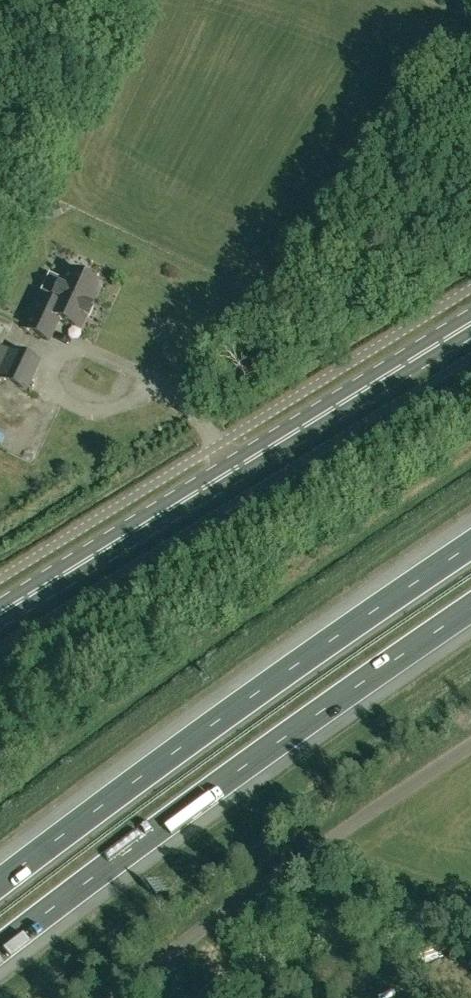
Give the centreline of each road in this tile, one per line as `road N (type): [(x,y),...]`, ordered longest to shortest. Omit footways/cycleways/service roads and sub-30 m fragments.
road 1 (motorway): [(0,949),(470,608)]
road 2 (motorway): [(470,546),(0,883)]
road 3 (secondary): [(0,617),(470,328)]
road 4 (unclassified): [(116,997),(197,932),(470,745)]

